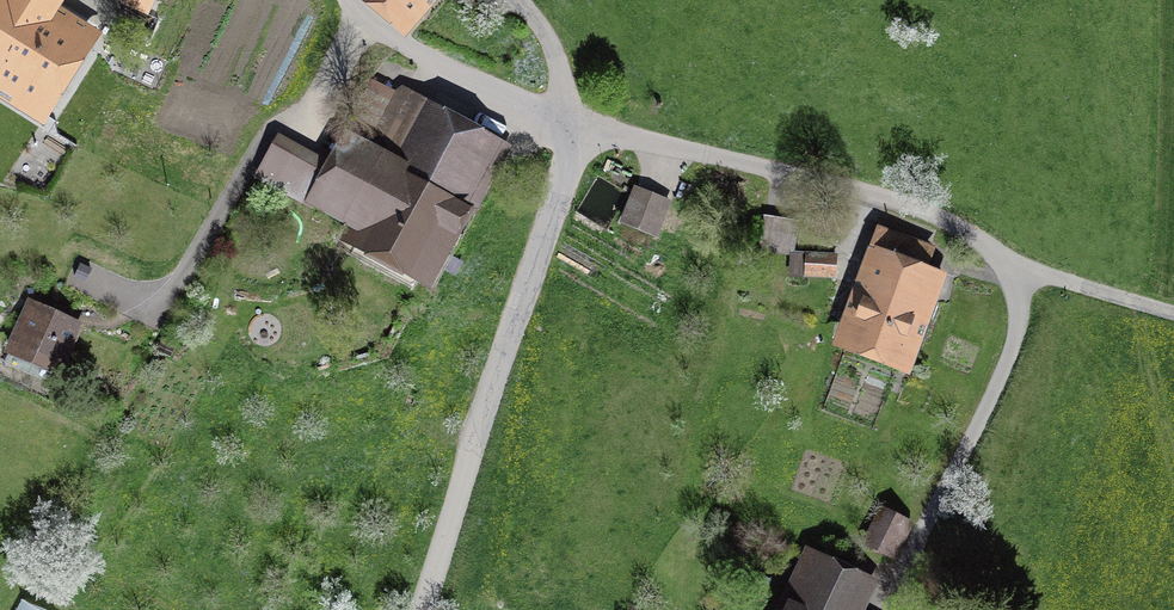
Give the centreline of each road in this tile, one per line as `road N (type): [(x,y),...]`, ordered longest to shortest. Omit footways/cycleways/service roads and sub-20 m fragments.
road 1 (unclassified): [(421,609),(557,193),(569,122)]
road 2 (unclassified): [(569,122),(882,196),(954,224),(1009,264)]
road 3 (track): [(1009,264),(1019,297),(1013,346),(884,609)]
road 4 (unclassified): [(569,122),(437,64),(351,0)]
road 5 (track): [(1009,264),(1173,313)]
road 6 (unclassified): [(522,0),(556,60),(569,122)]

